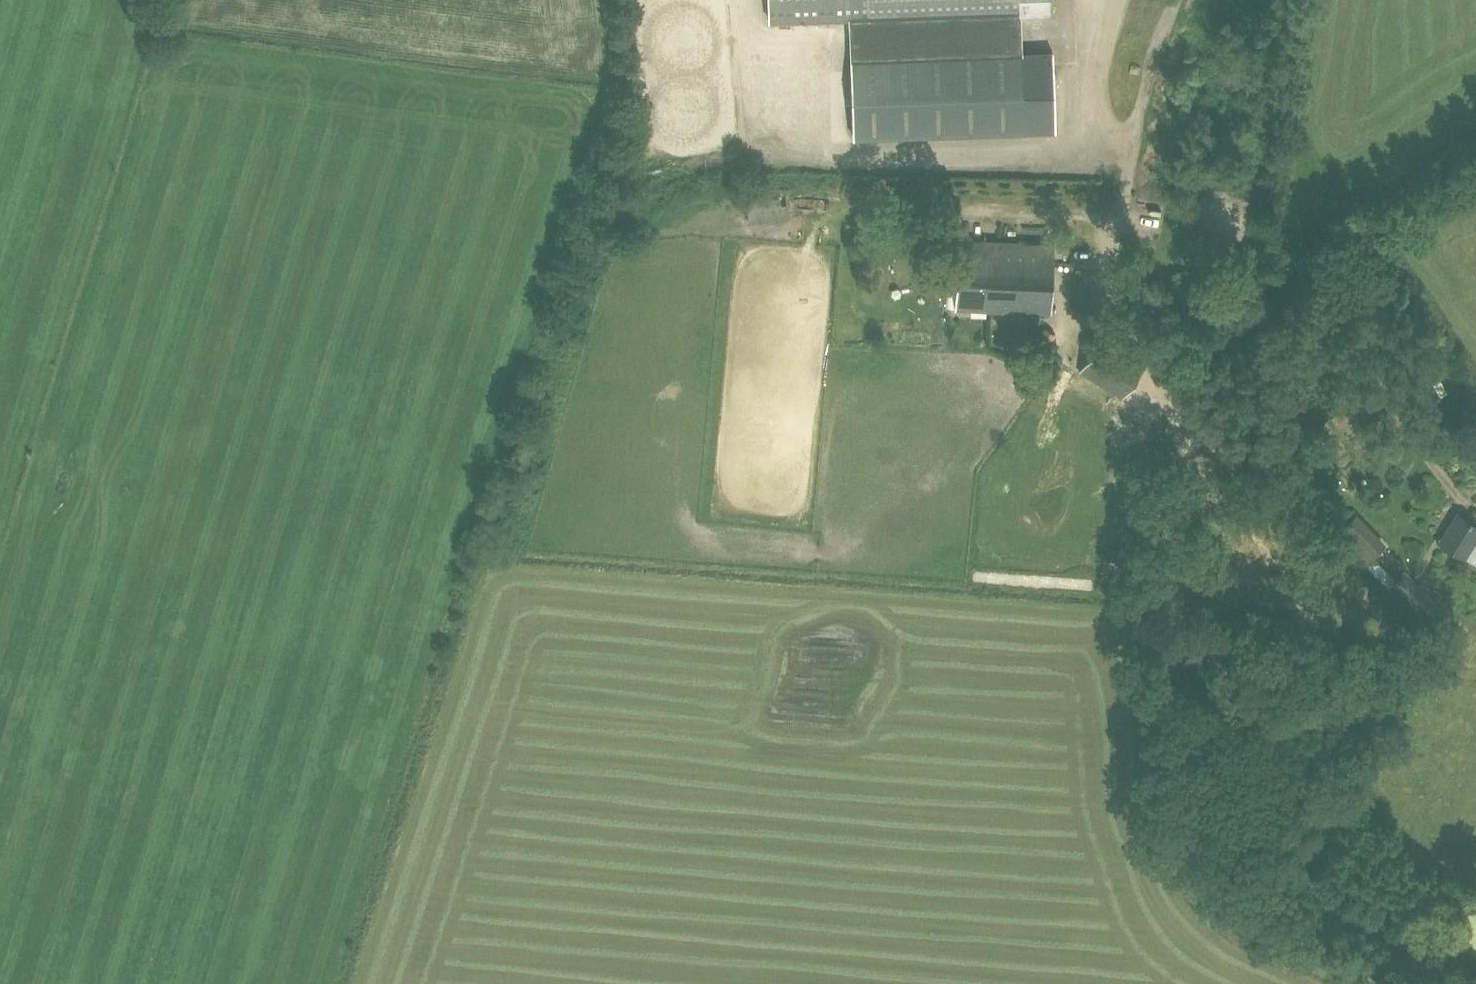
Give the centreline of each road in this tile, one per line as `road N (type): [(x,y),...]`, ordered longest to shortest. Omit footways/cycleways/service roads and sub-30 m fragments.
road 1 (track): [(1091,145),(1071,229),(1070,292),(1146,323),(1170,411),(1365,578),(1393,544),(1442,527),(1466,497),(1449,475),(1428,467)]
road 2 (track): [(1170,411),(1175,719),(1192,853),(1239,949),(1286,983)]
road 3 (unclassified): [(821,153),(1091,145),(1137,0)]
road 4 (track): [(1090,303),(1056,368),(1104,400)]

